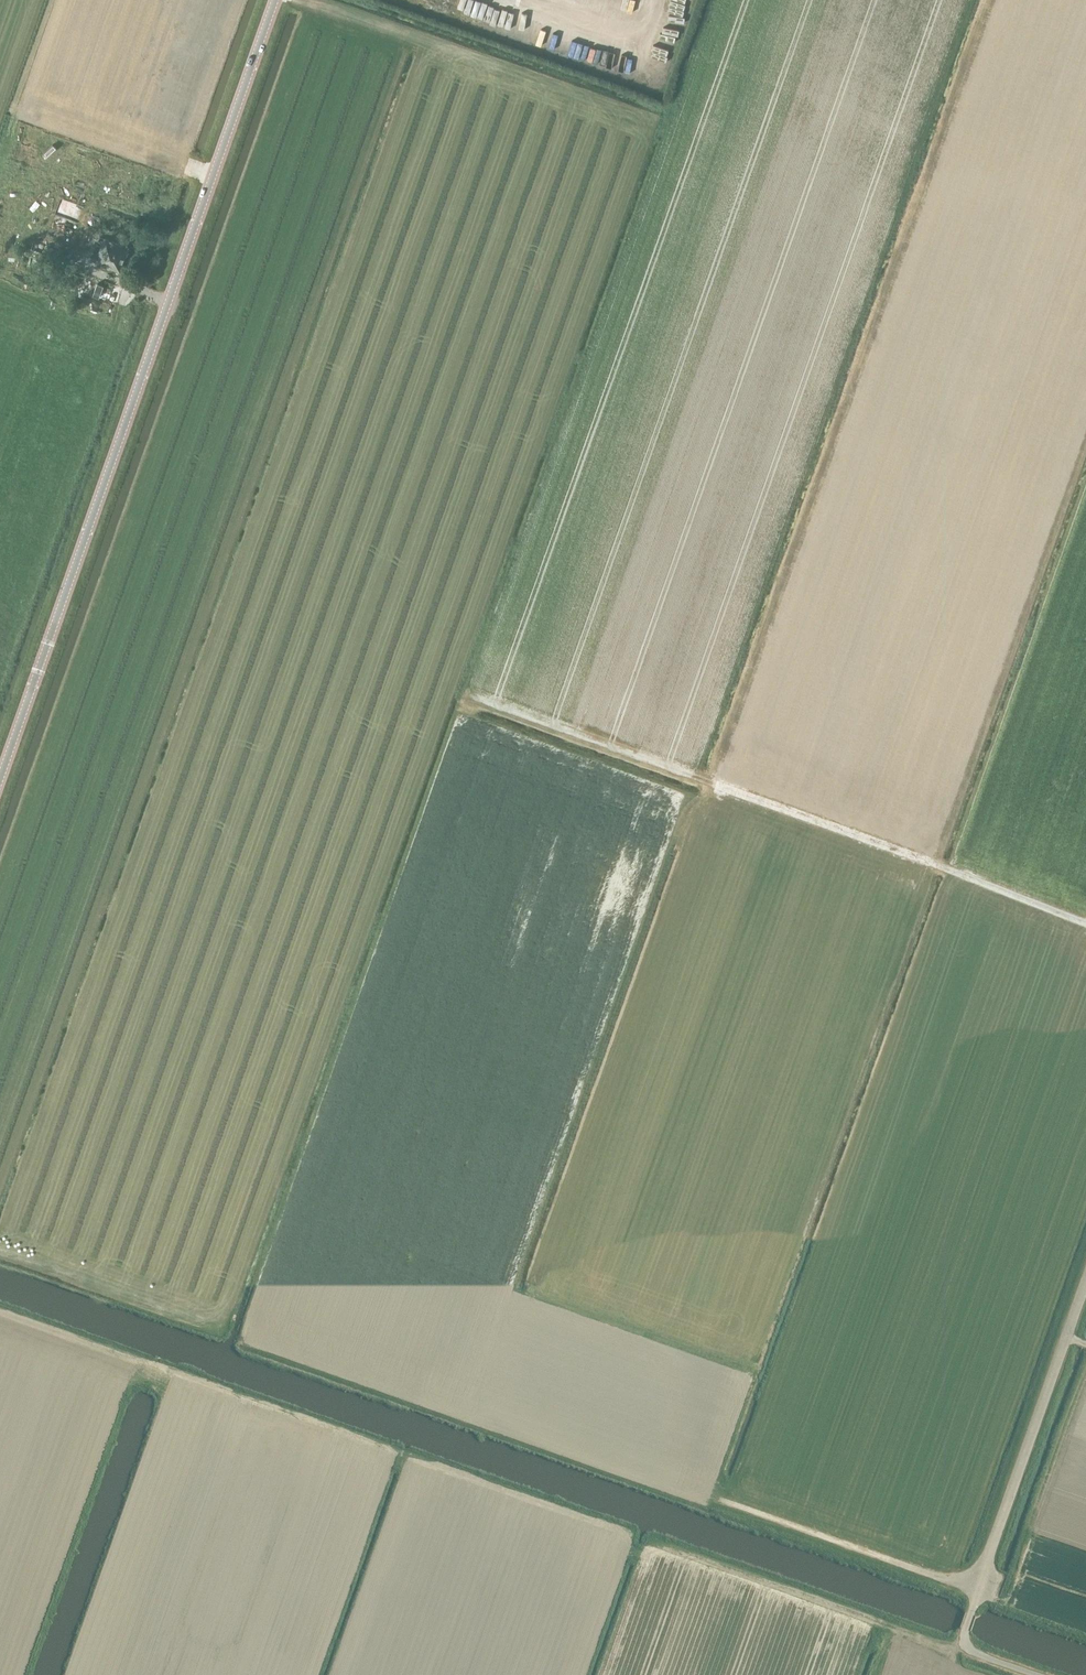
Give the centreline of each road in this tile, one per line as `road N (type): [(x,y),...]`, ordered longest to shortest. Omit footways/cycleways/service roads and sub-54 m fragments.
road 1 (tertiary): [(0,781),(276,0)]
road 2 (unclassified): [(1057,1674),(962,1635),(1085,1274)]
road 3 (track): [(1085,926),(703,777)]

